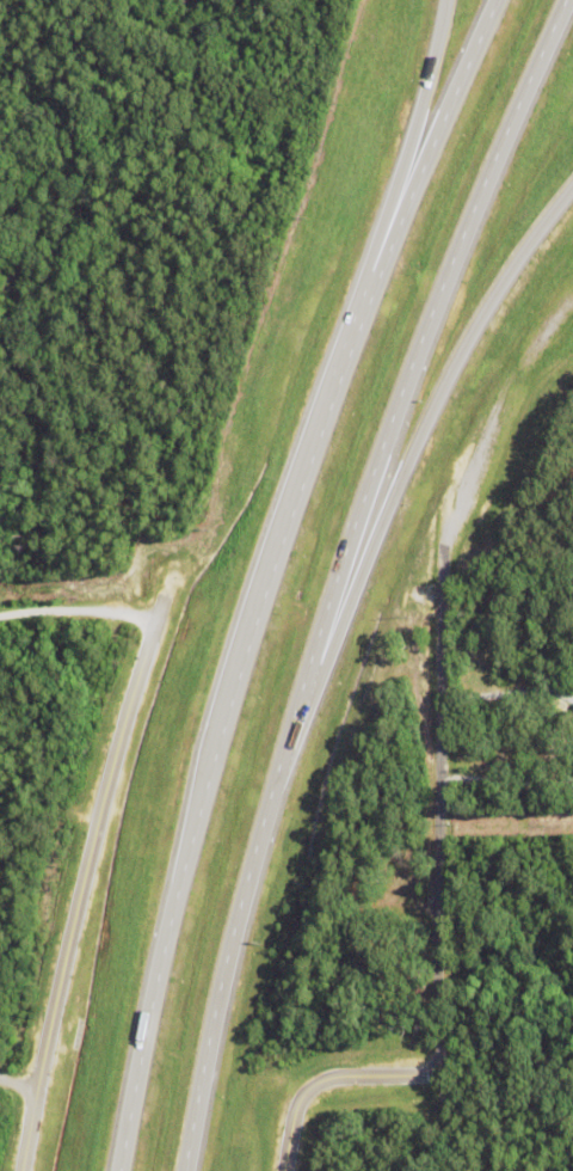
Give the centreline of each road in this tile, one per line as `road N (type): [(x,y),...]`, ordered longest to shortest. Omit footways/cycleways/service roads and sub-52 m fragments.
road 1 (primary): [(496,0),(361,314),(253,609),(155,957),(116,1170)]
road 2 (primary): [(181,1170),(248,857),(357,513),(562,0)]
road 3 (residential): [(285,1170),(302,1092),(324,1080),(442,1078),(446,547),(473,460),(561,312)]
road 4 (trunk): [(278,755),(470,327),(572,181)]
road 5 (residential): [(160,600),(86,851),(19,1170)]
road 6 (trunk): [(444,0),(361,314)]
road 7 (residential): [(446,778),(572,776)]

